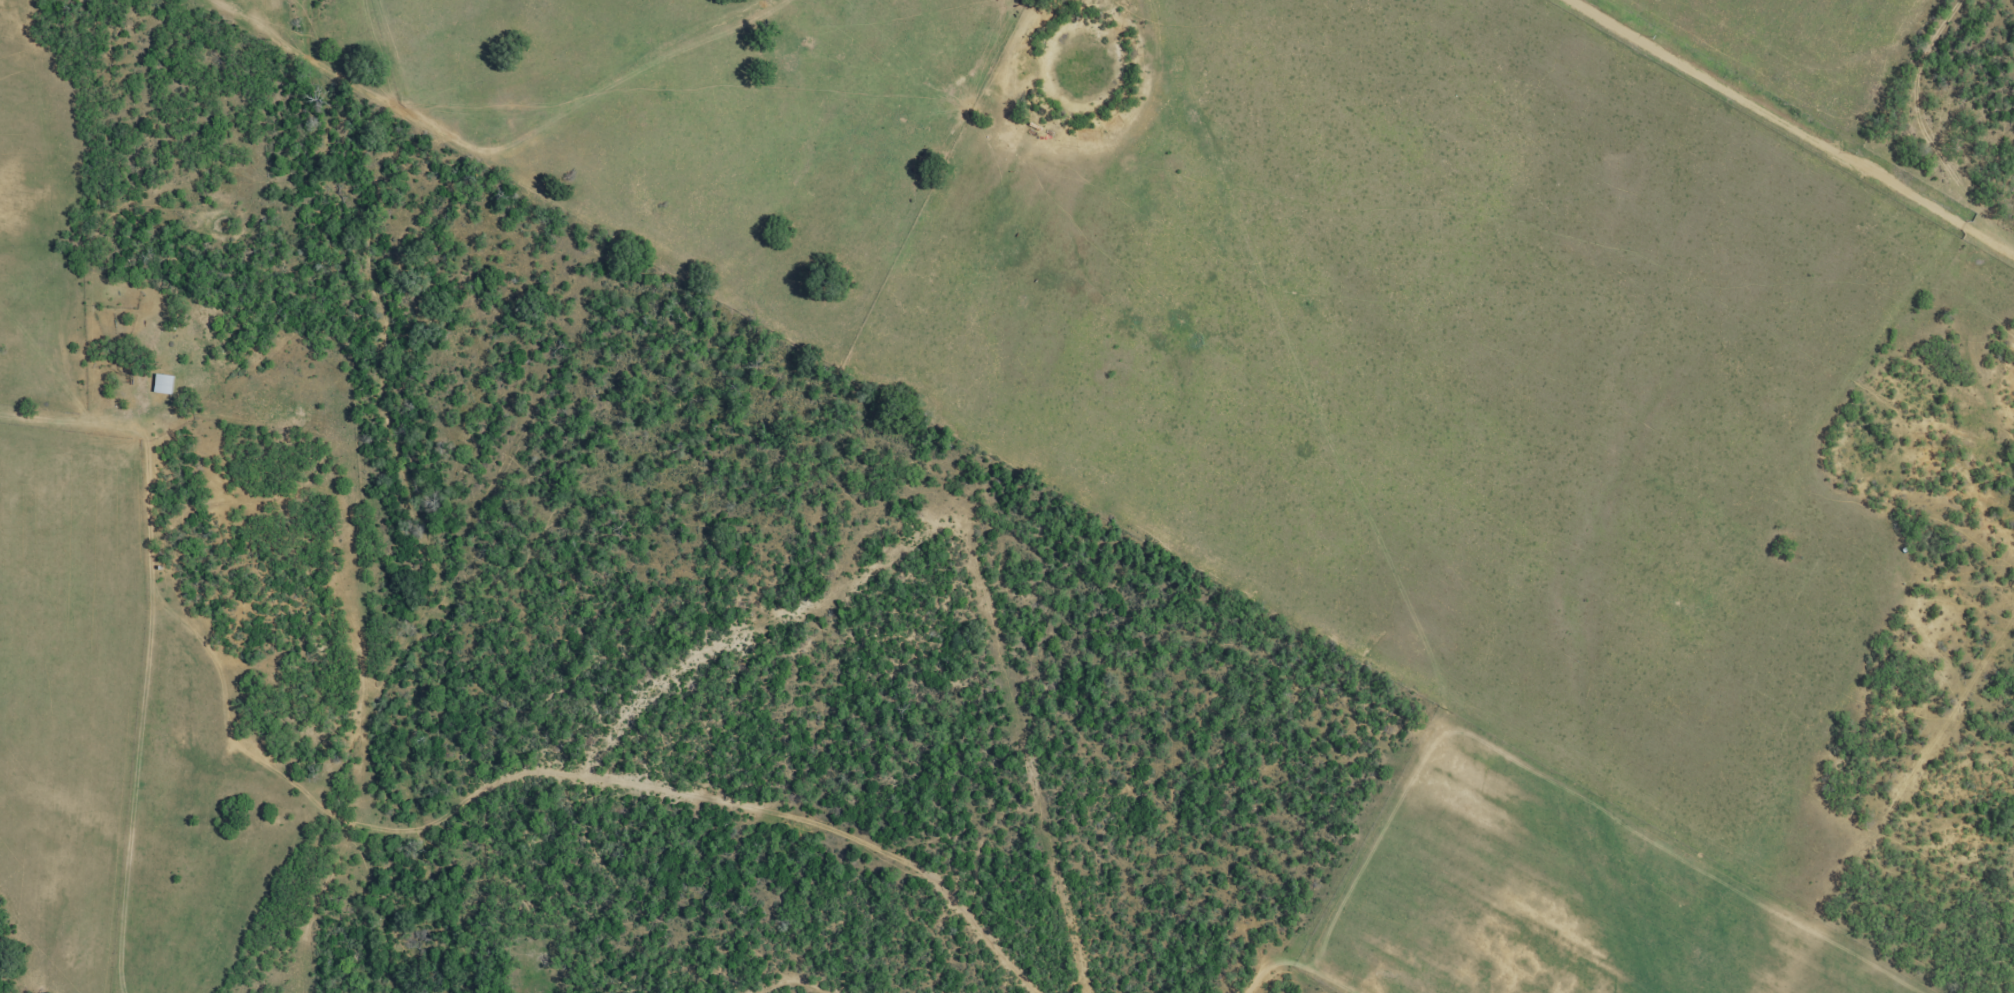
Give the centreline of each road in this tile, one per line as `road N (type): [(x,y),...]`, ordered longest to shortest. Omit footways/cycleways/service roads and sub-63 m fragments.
road 1 (residential): [(2013,252),(1569,0)]

